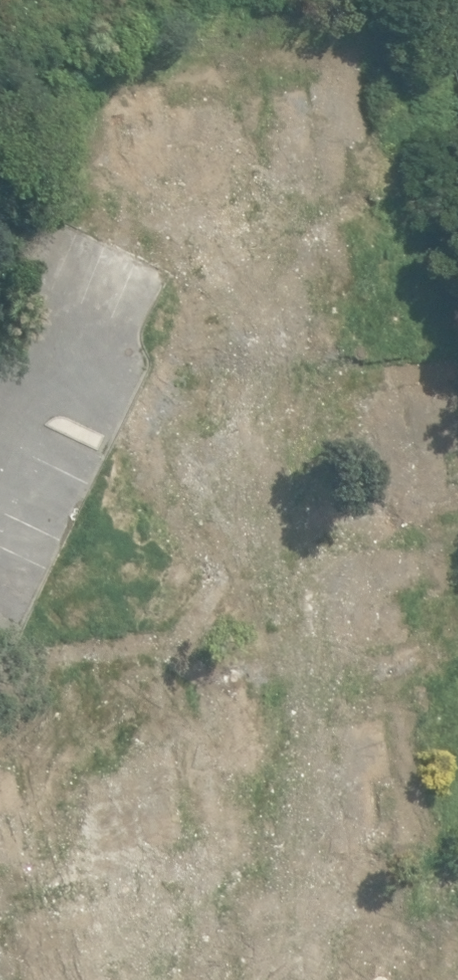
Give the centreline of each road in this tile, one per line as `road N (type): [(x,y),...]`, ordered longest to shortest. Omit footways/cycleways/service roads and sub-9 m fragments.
road 1 (residential): [(73,307),(0,475)]

